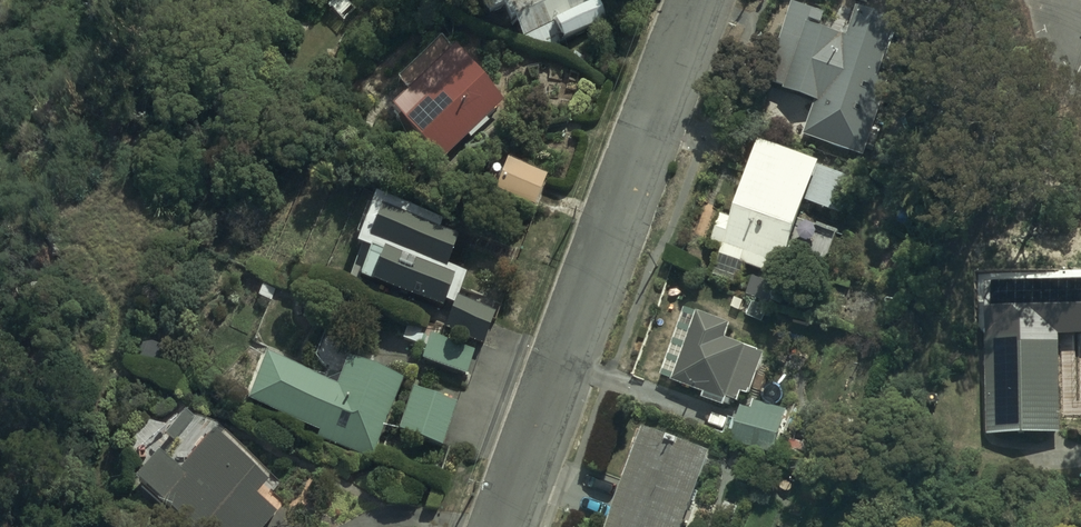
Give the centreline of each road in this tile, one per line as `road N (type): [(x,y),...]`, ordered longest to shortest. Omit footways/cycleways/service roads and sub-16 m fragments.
road 1 (residential): [(700,0),(500,526)]

